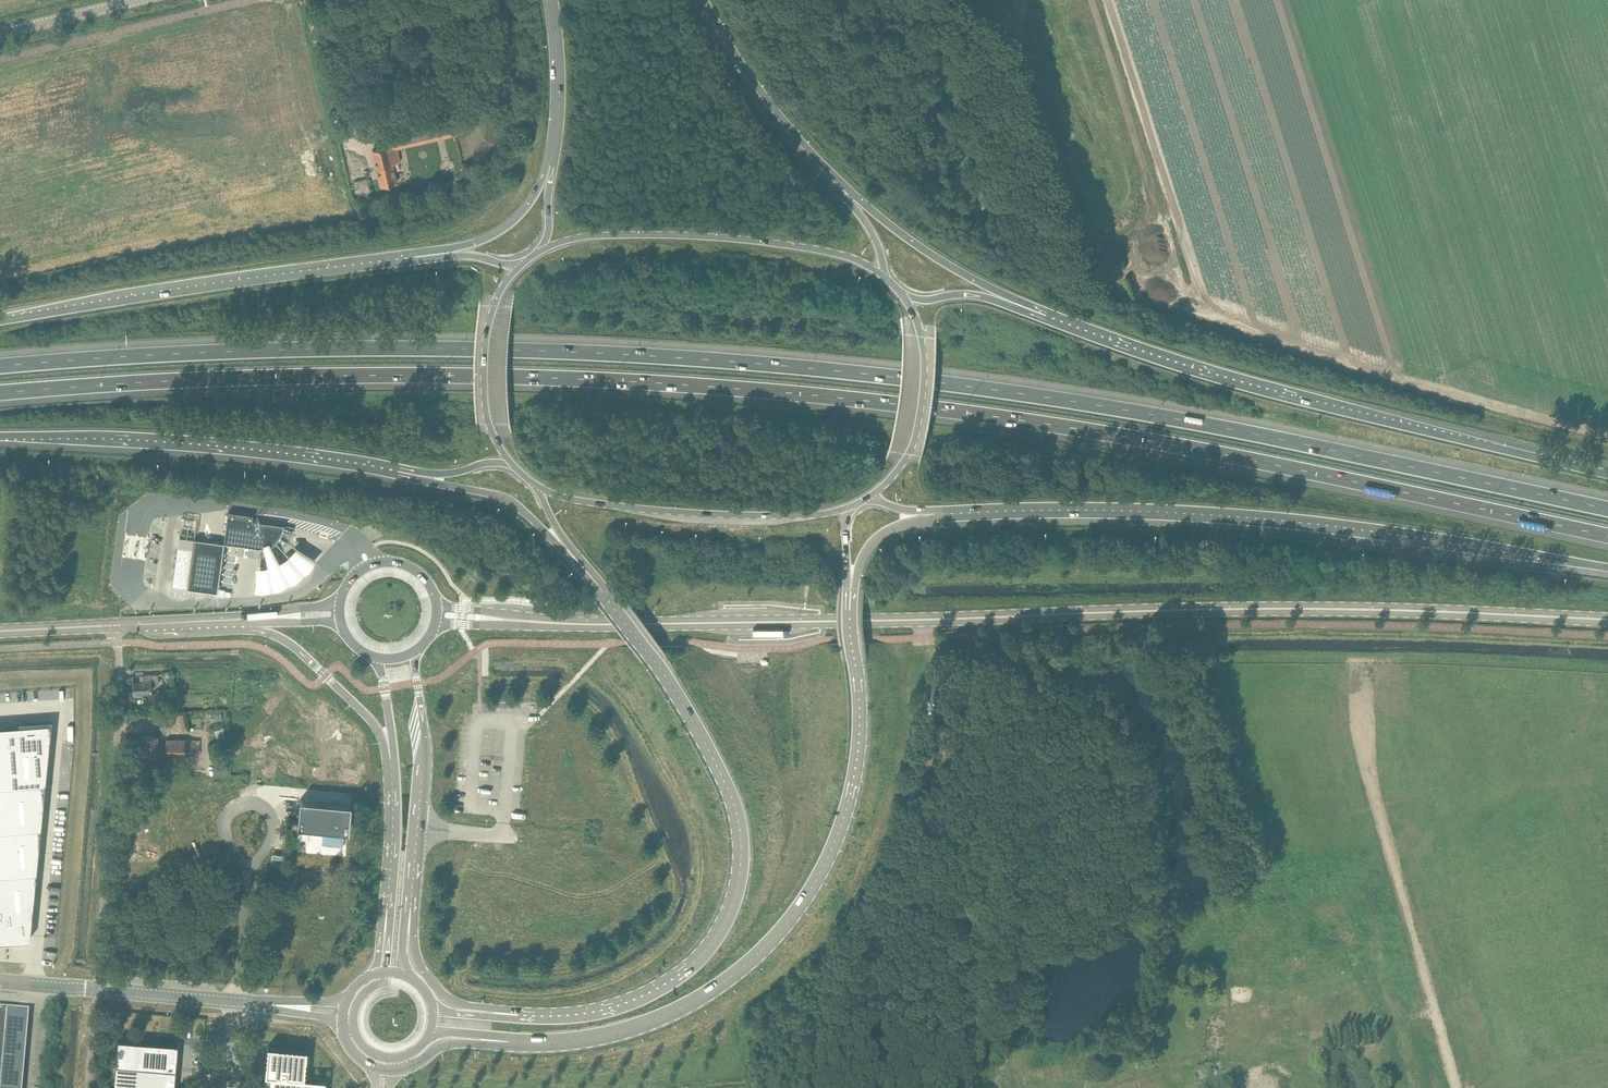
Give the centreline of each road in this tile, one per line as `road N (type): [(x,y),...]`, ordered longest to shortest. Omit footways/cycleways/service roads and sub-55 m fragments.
road 1 (motorway): [(0,393),(189,377),(421,376),(786,391),(1213,450),(1607,535)]
road 2 (motorway): [(1607,509),(1219,426),(781,365),(420,348),(0,366)]
road 3 (motorway): [(935,510),(1093,505),(1299,517),(1607,566)]
road 4 (secondary): [(513,1042),(578,1040),(667,1015),(738,972),(803,902),(836,840),(858,753),(848,587)]
road 5 (secondary): [(540,622),(1195,610)]
road 6 (secondary): [(603,590),(723,779),(739,823),(739,882),(717,935),(670,982),(596,1012),(526,1016)]
road 7 (motorway): [(1607,473),(1208,375),(1045,319)]
road 8 (motorway): [(433,259),(0,322)]
road 9 (motorway): [(0,437),(217,442),(398,467)]
road 10 (primary): [(885,275),(837,254),(711,236),(583,236),(539,251)]
road 11 (tertiary): [(1363,748),(1456,1087)]
road 12 (primary): [(538,485),(613,505),(742,516),(850,506)]
road 13 (motorway): [(1045,319),(903,234),(828,175)]
road 14 (secondary): [(411,907),(424,748),(413,653)]
road 15 (motorway): [(398,467),(504,498),(603,590)]
road 16 (unclassified): [(0,979),(236,1002)]
road 17 (primary): [(867,498),(903,462),(920,414),(924,348),(905,297)]
road 18 (secondary): [(230,620),(294,646),(359,707),(391,761)]
road 19 (secondary): [(1607,616),(1492,611),(1388,626)]
road 20 (primary): [(521,264),(494,303),(485,348),(489,423),(515,465)]
road 21 (primary): [(828,175),(742,72),(702,0)]
road 22 (unclassified): [(110,828),(121,683),(116,625)]
road 23 (secondary): [(526,1016),(444,998),(415,960),(411,907)]
road 24 (motorway): [(553,157),(512,222),(433,259)]
road 25 (secondary): [(1449,634),(1607,629)]
road 26 (primary): [(550,0),(553,157)]
road 27 (unclassified): [(247,866),(227,840),(235,807),(251,804),(273,820),(260,859)]
road 28 (secondary): [(391,761),(387,909)]
road 29 (tertiary): [(0,34),(141,0)]
road 30 (track): [(347,139),(308,0)]
road 31 (motorway): [(1045,319),(983,296),(905,297)]
road 32 (secondary): [(437,606),(421,575),(390,562),(357,573),(340,602)]
road 33 (unclassified): [(247,866),(236,1002)]
road 34 (secondary): [(1323,622),(1251,605),(1195,610)]
road 35 (secondary): [(538,485),(555,526),(603,590)]
road 36 (secondary): [(398,1071),(446,1043),(513,1042)]
road 37 (motorway): [(848,587),(871,543),(935,510)]

